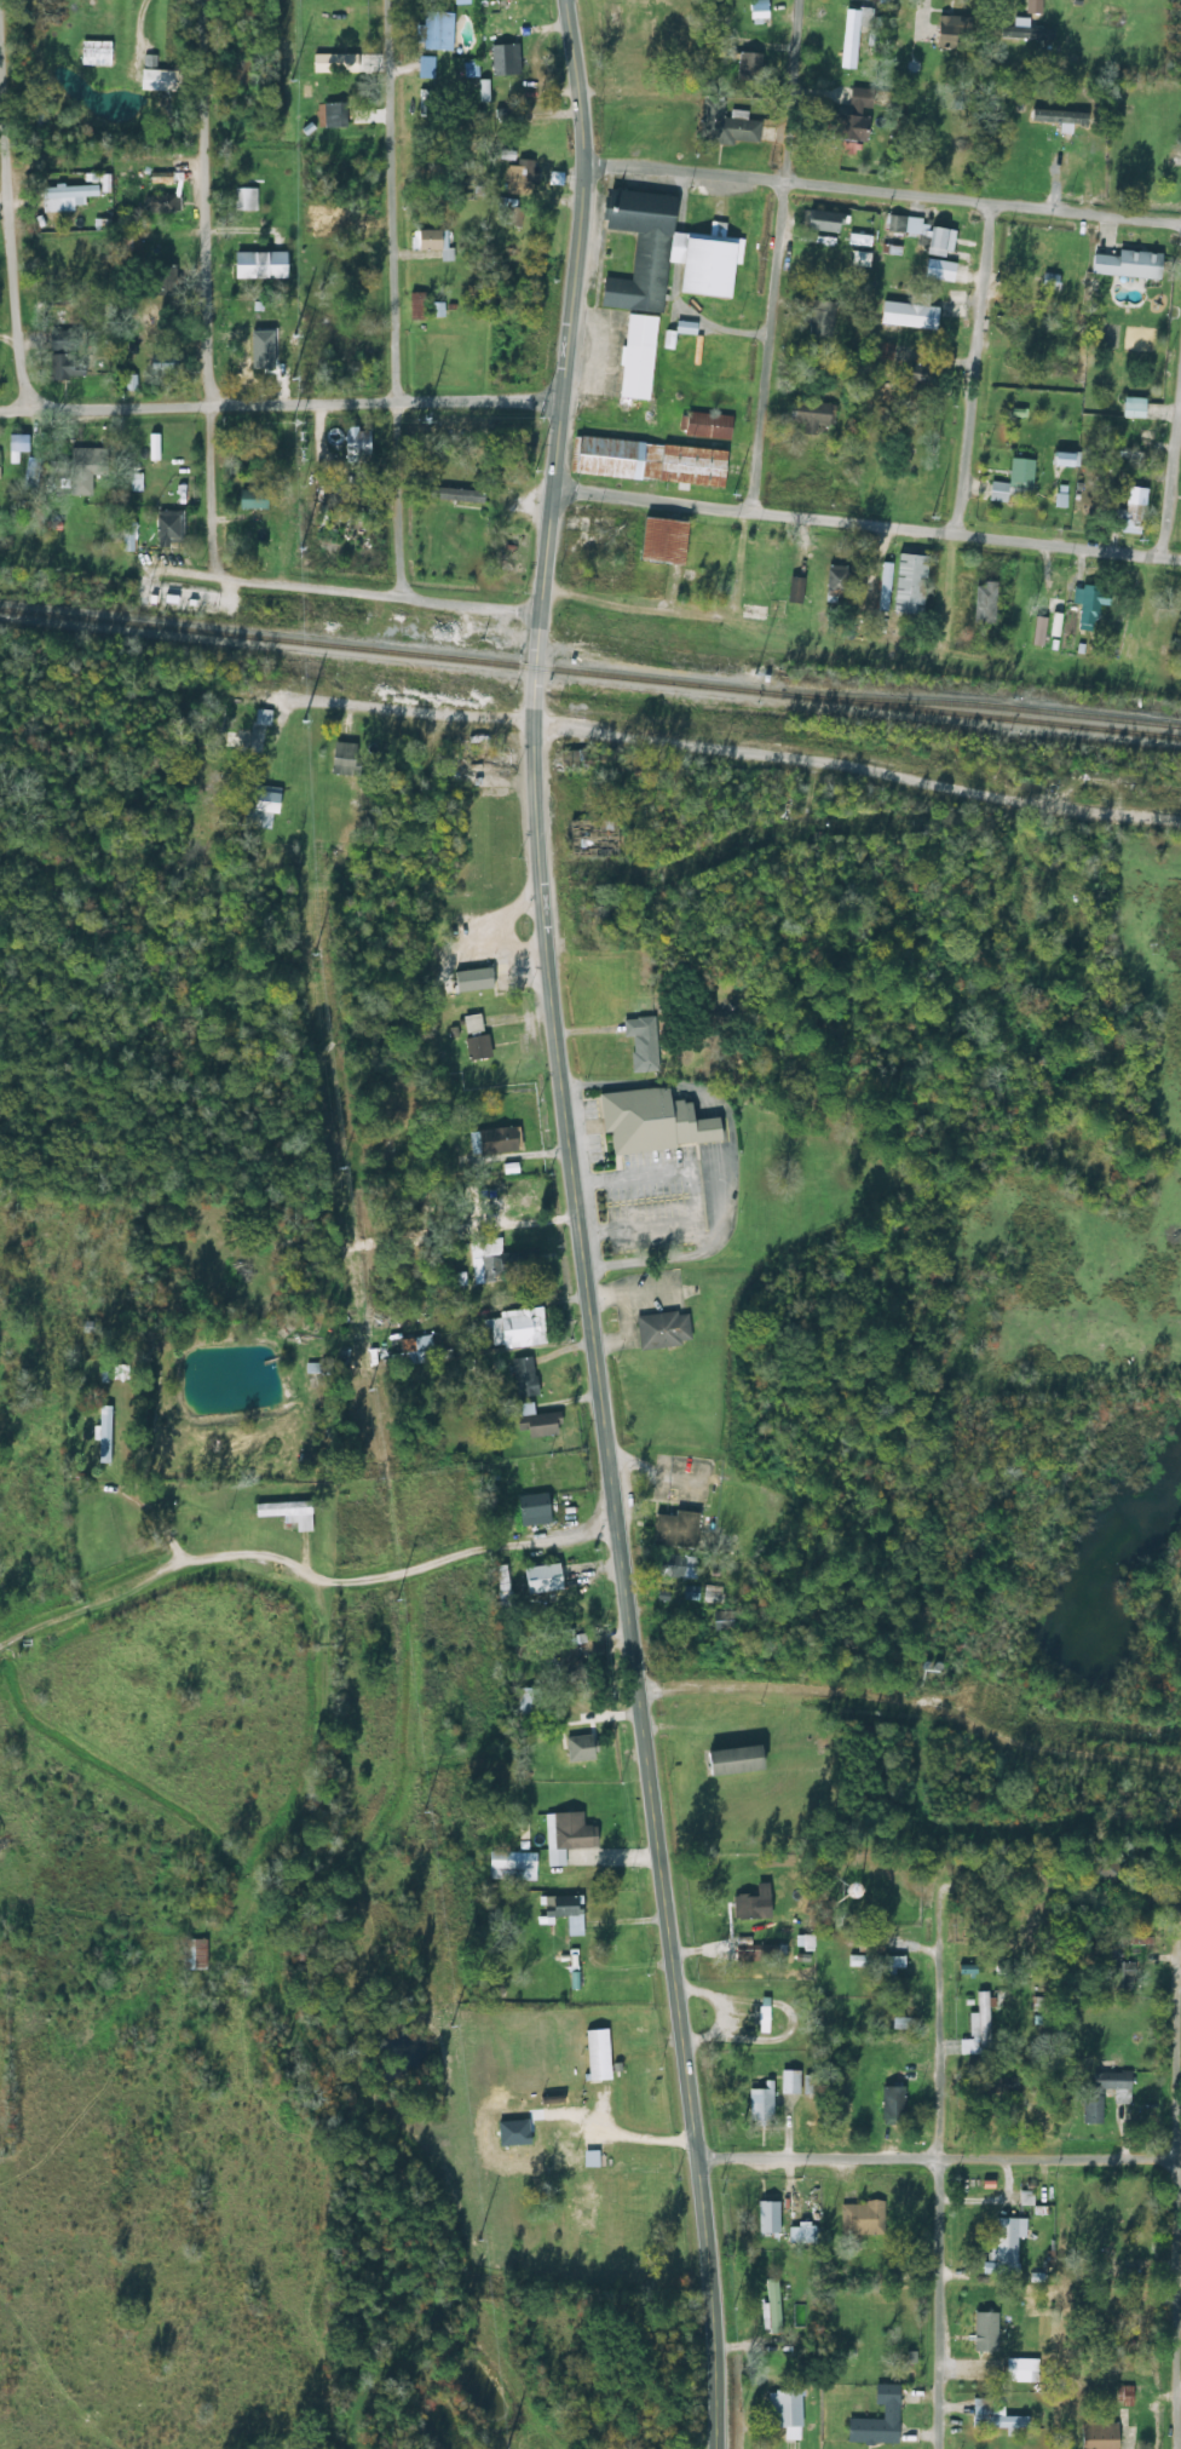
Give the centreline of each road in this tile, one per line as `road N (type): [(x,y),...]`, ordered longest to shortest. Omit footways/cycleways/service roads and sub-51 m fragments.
road 1 (tertiary): [(714,2448),(713,2329),(696,2158),(538,924),(531,724),(584,162),(563,0)]
road 2 (residential): [(531,724),(1180,822)]
road 3 (residential): [(1153,2448),(1147,2114),(1170,2077),(1176,1892),(1153,1868),(1105,1868)]
road 4 (residential): [(609,1488),(309,1563),(125,1557),(0,1629)]
road 5 (residential): [(1180,562),(549,488)]
road 6 (residential): [(1180,225),(584,162)]
road 7 (residential): [(401,596),(384,0)]
road 8 (residential): [(921,2448),(915,2114),(951,2053),(951,1880)]
road 9 (residential): [(214,576),(199,0)]
road 10 (residential): [(636,1694),(903,1665),(1094,1742),(1180,1742)]
road 11 (residential): [(558,399),(0,410)]
road 12 (residential): [(749,508),(796,0)]
road 13 (residential): [(1147,2114),(915,2114),(696,2158)]
road 14 (residential): [(956,534),(990,201)]
road 15 (residential): [(538,611),(214,576)]
road 16 (residential): [(27,409),(0,128)]
road 17 (residential): [(1159,560),(1180,296)]
road 18 (residential): [(531,724),(282,697)]
road 19 (residential): [(572,1191),(444,1226)]

